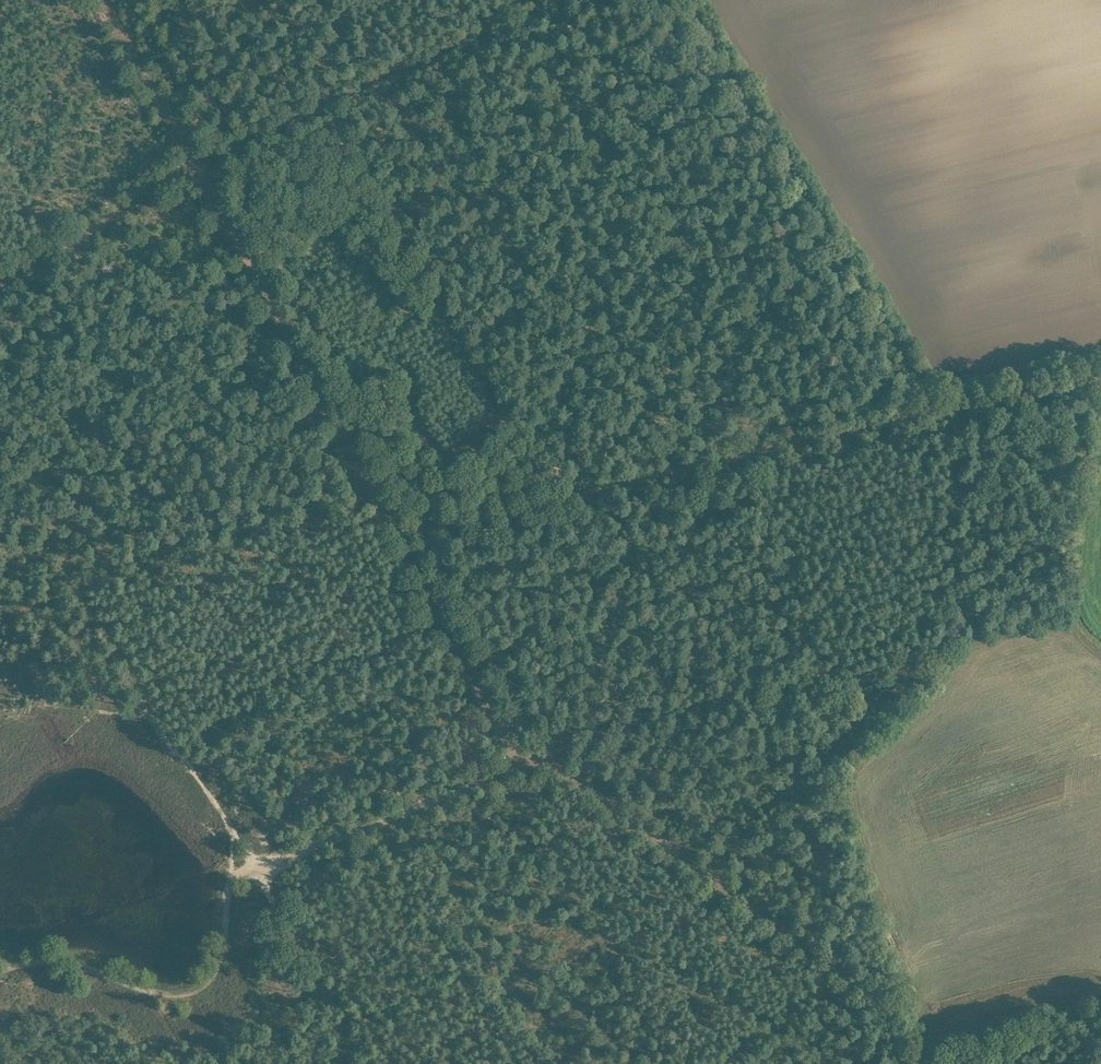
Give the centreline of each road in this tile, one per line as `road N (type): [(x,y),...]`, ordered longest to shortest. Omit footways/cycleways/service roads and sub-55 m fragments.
road 1 (track): [(254,875),(517,755),(734,701),(928,619),(958,513),(956,472),(937,409),(687,0)]
road 2 (track): [(105,0),(517,755)]
road 3 (track): [(405,540),(1100,371)]
road 4 (track): [(0,287),(198,166),(548,0)]
road 5 (track): [(901,1063),(890,1008),(590,782),(517,755)]
road 6 (track): [(254,875),(228,890),(218,966),(204,986),(185,993),(107,982),(49,961),(0,970)]
road 7 (track): [(254,875),(194,765),(149,717),(116,645),(83,605)]
road 8 (track): [(83,605),(375,490)]
road 9 (track): [(355,1063),(254,875)]

